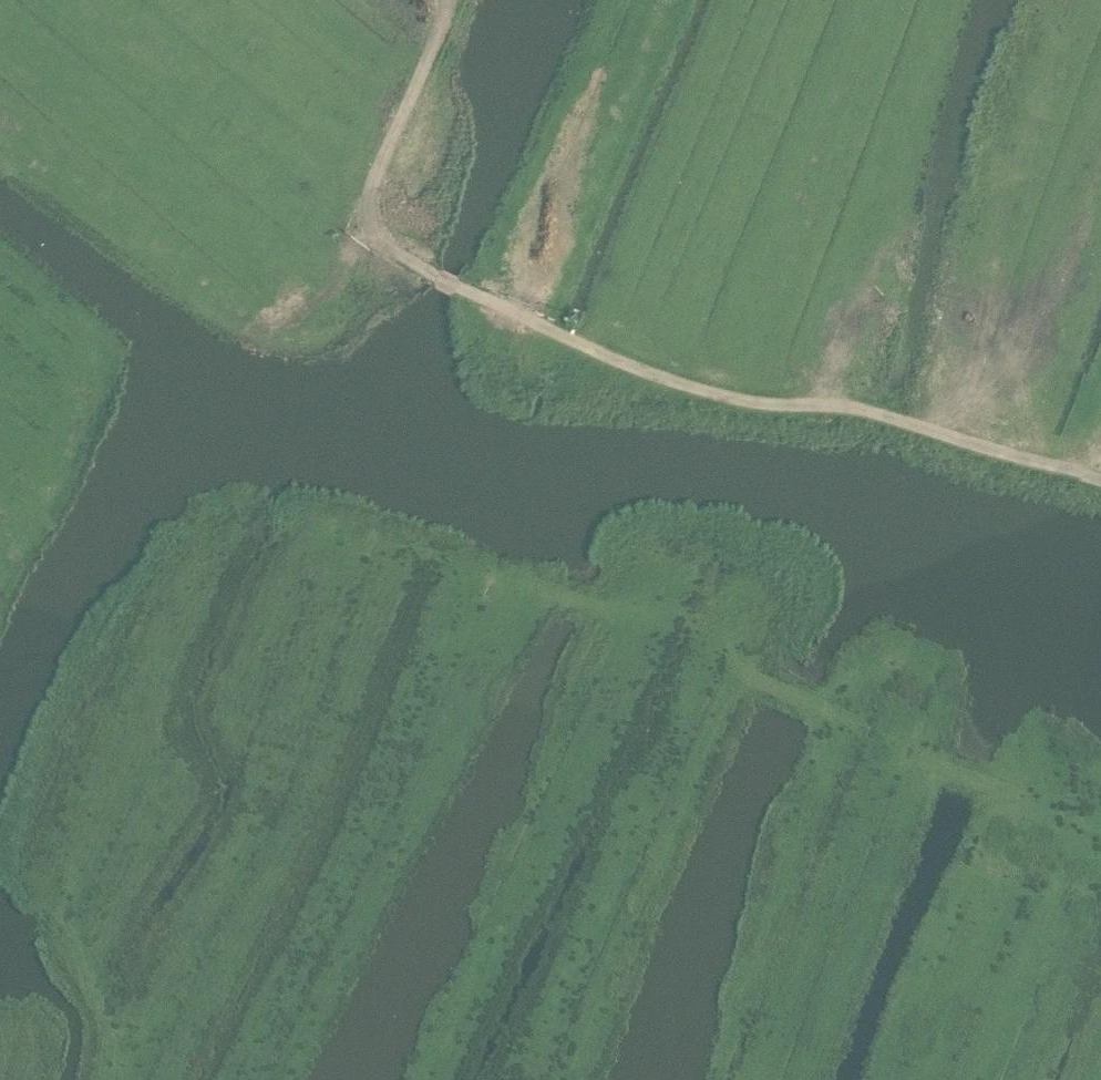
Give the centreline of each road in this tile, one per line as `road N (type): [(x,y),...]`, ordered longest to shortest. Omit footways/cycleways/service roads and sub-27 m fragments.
road 1 (track): [(1100,469),(984,446),(889,412),(816,400),(770,407),(682,385),(473,296)]
road 2 (track): [(434,0),(440,13),(367,209),(374,241),(473,296)]

